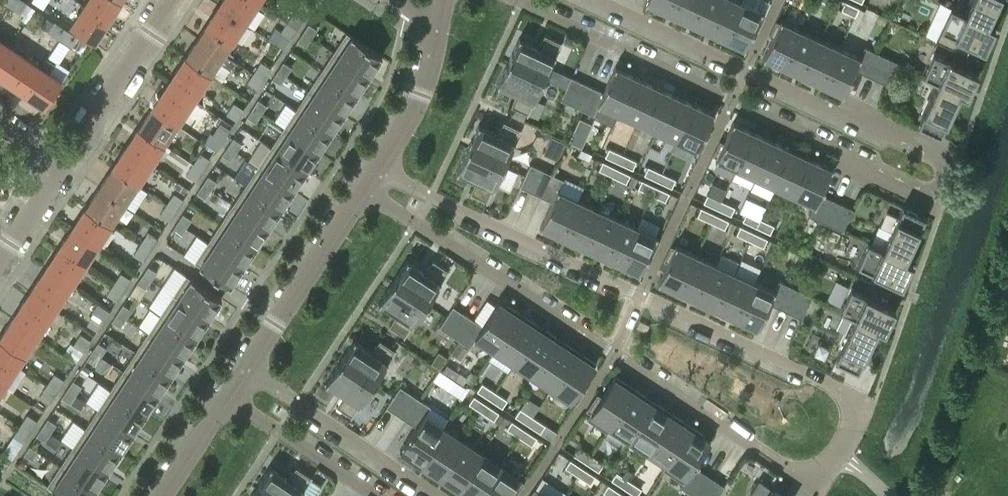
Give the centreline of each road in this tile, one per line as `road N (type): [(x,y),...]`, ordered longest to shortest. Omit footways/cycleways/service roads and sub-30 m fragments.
road 1 (residential): [(364,196),(819,485),(866,411),(381,171)]
road 2 (residential): [(505,0),(936,200),(949,159),(601,0)]
road 3 (residential): [(440,495),(250,370)]
road 4 (residential): [(250,370),(364,196)]
road 5 (residential): [(63,159),(168,0)]
road 6 (residential): [(229,400),(376,495)]
road 7 (residential): [(381,171),(415,109),(437,23)]

